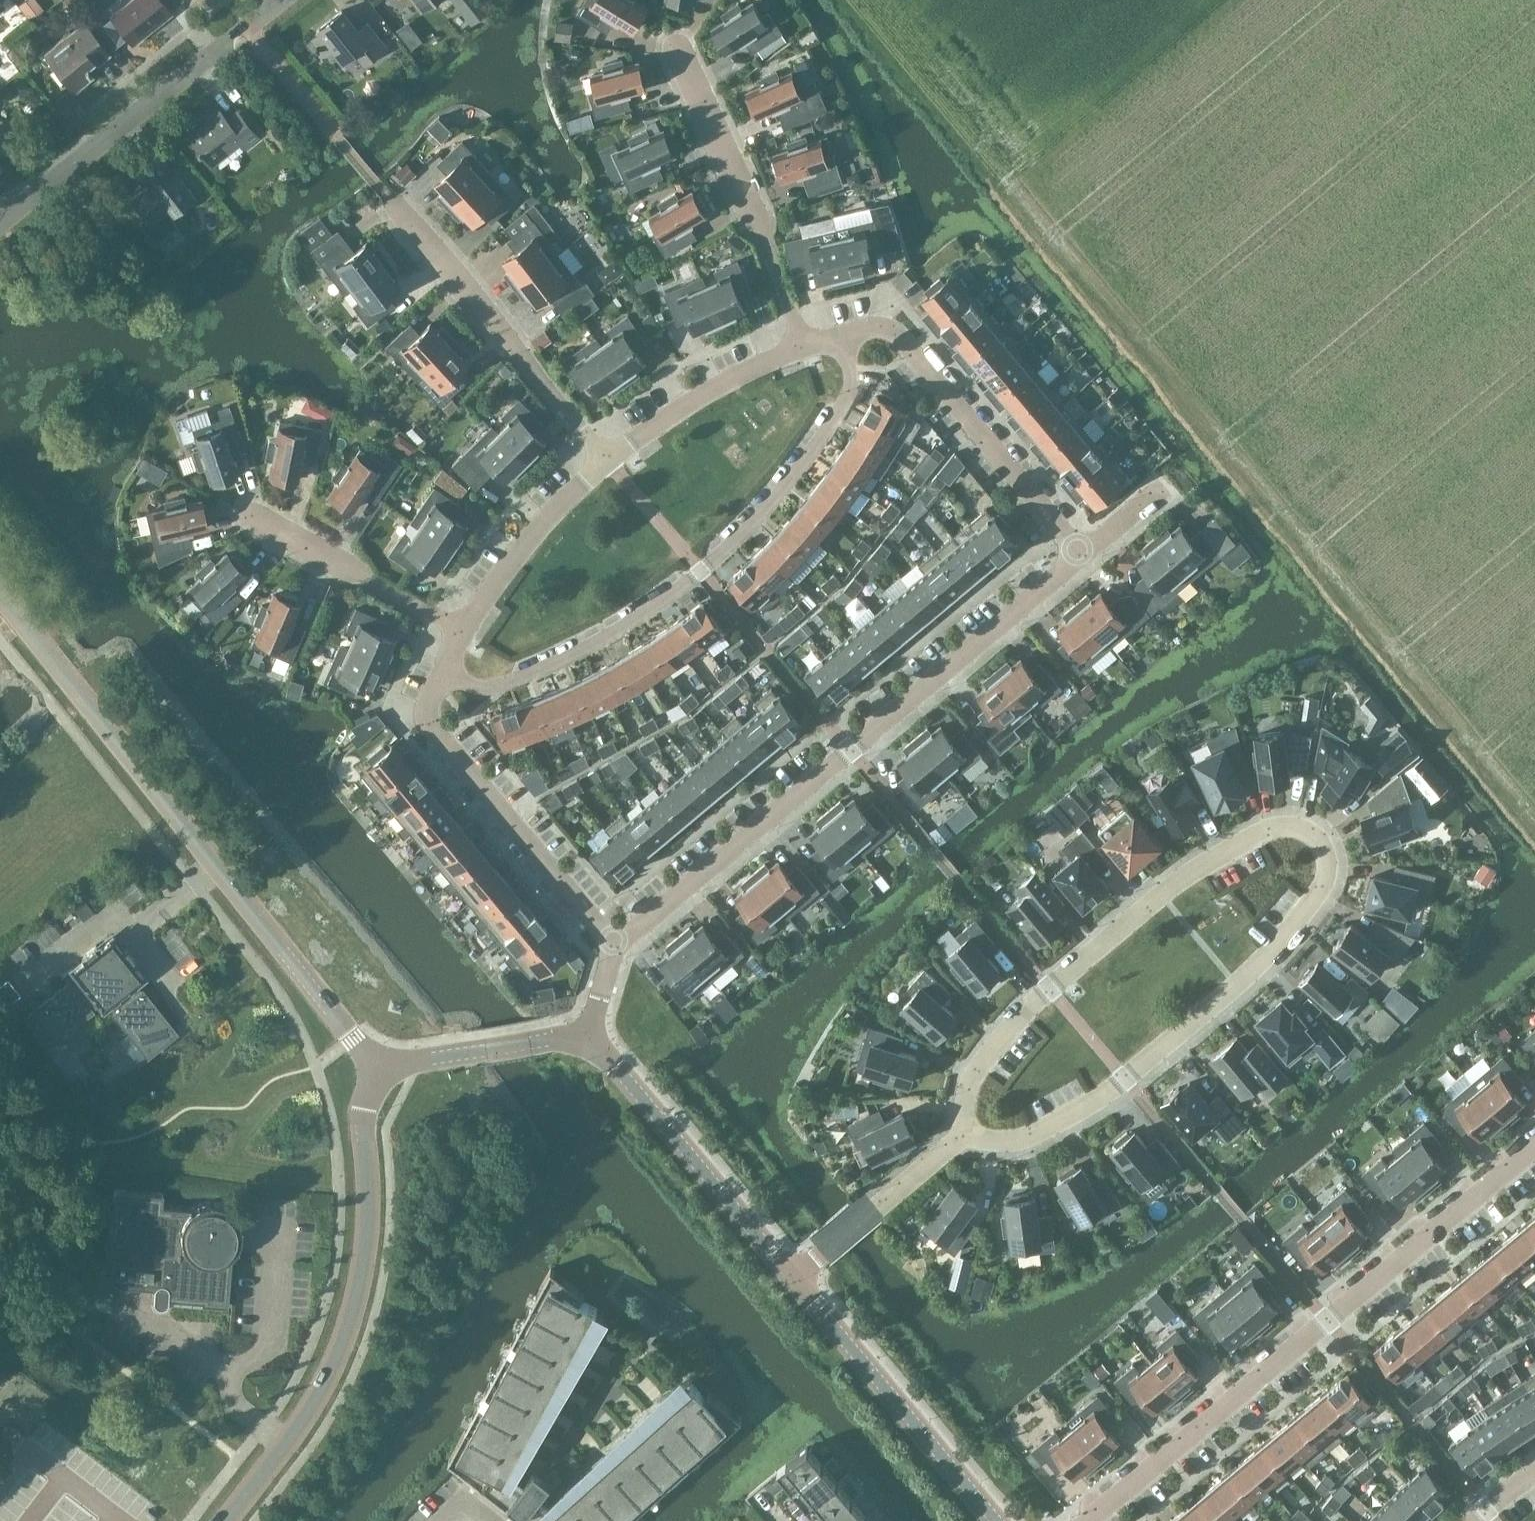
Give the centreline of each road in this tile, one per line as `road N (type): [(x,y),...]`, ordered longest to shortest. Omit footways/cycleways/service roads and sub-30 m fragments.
road 1 (residential): [(961,1137),(974,1078),(1048,987),(1222,854),(1269,832),(1316,838),(1324,882),(1236,984),(1071,1116),(1013,1141),(987,1142)]
road 2 (residential): [(616,946),(1082,555)]
road 3 (unclassified): [(374,1063),(0,595)]
road 4 (residential): [(443,675),(489,687),(537,670),(630,623),(702,573),(777,495),(832,420),(849,385),(840,334)]
road 5 (residential): [(1088,1520),(1534,1148)]
road 6 (residential): [(606,459),(244,27)]
road 7 (tertiary): [(228,1520),(316,1403),(351,1332),(368,1241),(365,1121),(374,1063)]
road 8 (residential): [(840,334),(872,326),(898,334),(1082,555)]
road 9 (residential): [(616,946),(429,722),(443,675)]
road 10 (tertiary): [(997,1520),(793,1274)]
road 11 (residential): [(804,345),(679,51)]
road 12 (tertiary): [(793,1274),(592,1033)]
road 13 (residential): [(0,222),(244,27)]
road 14 (residential): [(464,629),(255,520)]
road 15 (residential): [(606,459),(730,378),(804,345)]
road 16 (residential): [(464,629),(527,540),(606,459)]
road 17 (tertiary): [(592,1033),(374,1063)]
road 18 (residential): [(961,1137),(793,1274)]

